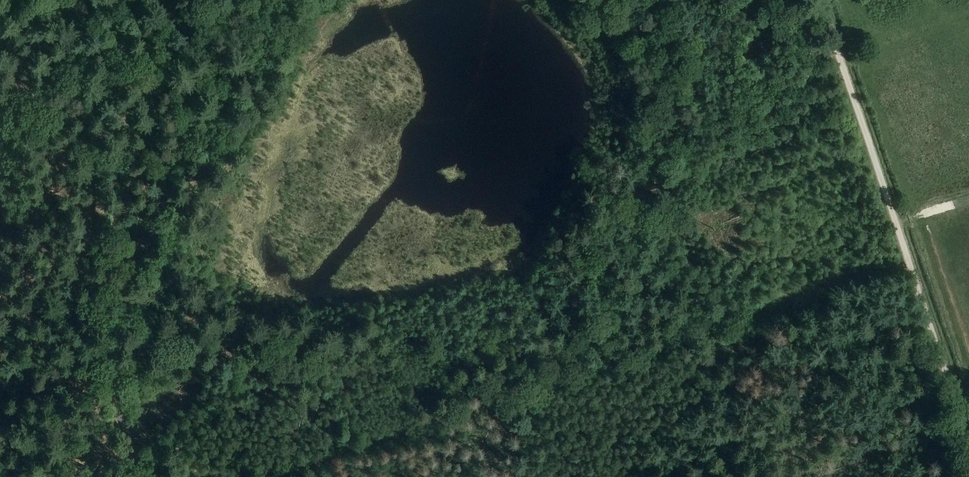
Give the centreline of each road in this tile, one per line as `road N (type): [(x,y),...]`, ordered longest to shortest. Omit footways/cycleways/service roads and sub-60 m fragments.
road 1 (tertiary): [(140,476),(116,401),(116,363),(163,192),(160,153),(145,83),(97,0)]
road 2 (track): [(819,0),(968,440)]

